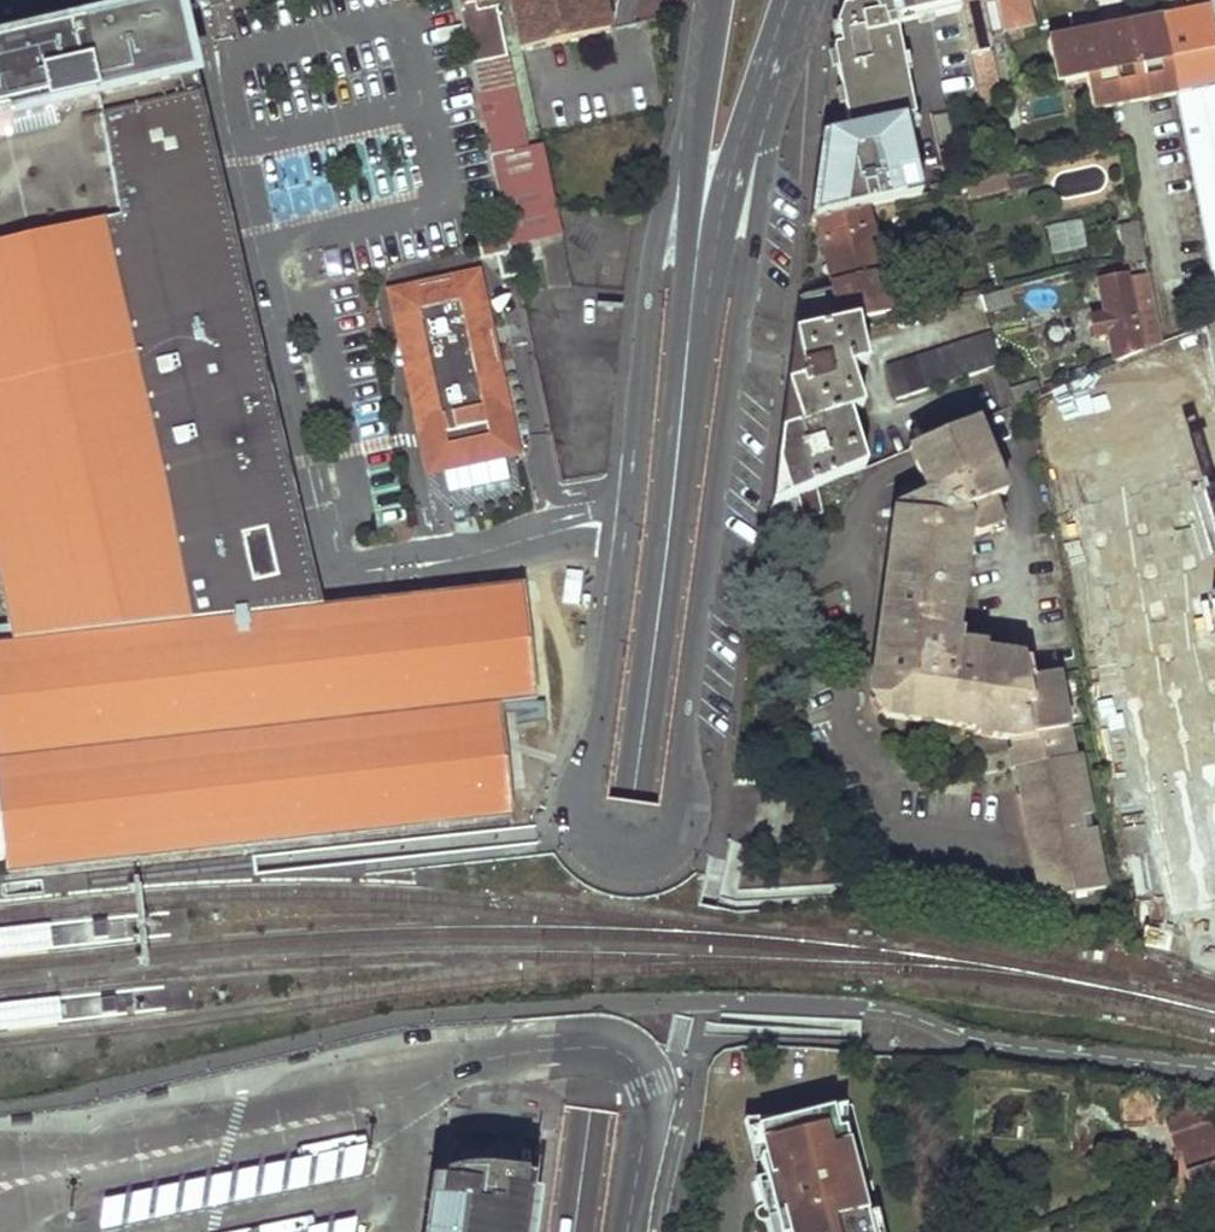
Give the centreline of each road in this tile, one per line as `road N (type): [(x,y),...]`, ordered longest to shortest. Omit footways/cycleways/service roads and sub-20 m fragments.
road 1 (unclassified): [(694,143),(674,167),(652,270),(605,701),(587,768),(586,801),(601,846),(619,855),(662,846),(678,826),(741,312),(772,149),(761,83)]
road 2 (secondary): [(693,299),(572,1231)]
road 3 (secondary): [(693,299),(761,83)]
road 4 (secondary): [(694,143),(693,299)]
road 5 (secondary): [(716,0),(694,143)]

